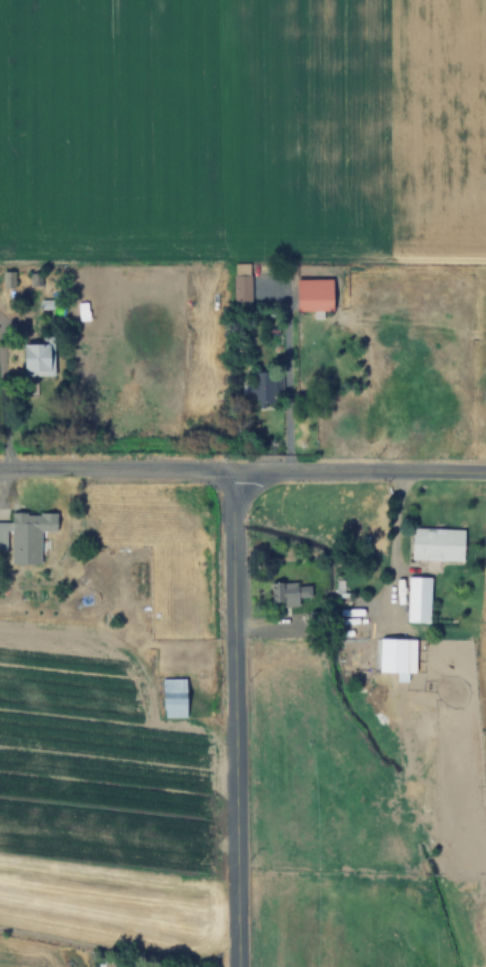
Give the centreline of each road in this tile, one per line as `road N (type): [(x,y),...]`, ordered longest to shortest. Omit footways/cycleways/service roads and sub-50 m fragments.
road 1 (residential): [(238,966),(231,467)]
road 2 (residential): [(0,465),(485,470)]

